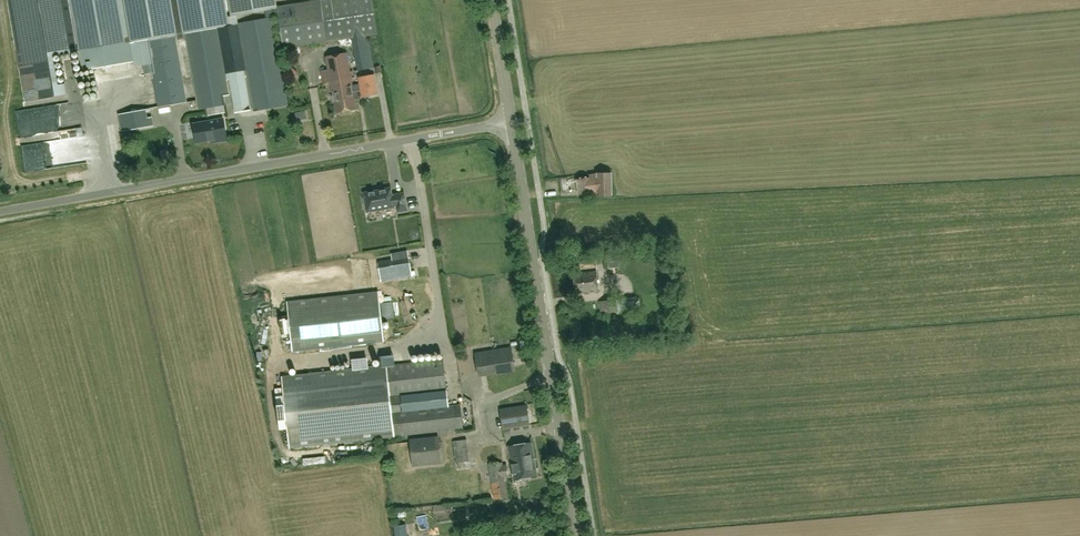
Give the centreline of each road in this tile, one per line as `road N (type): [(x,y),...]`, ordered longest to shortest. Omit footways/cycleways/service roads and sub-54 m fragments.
road 1 (unclassified): [(0,212),(512,123)]
road 2 (tertiary): [(579,535),(512,123)]
road 3 (tertiary): [(512,123),(493,0)]

